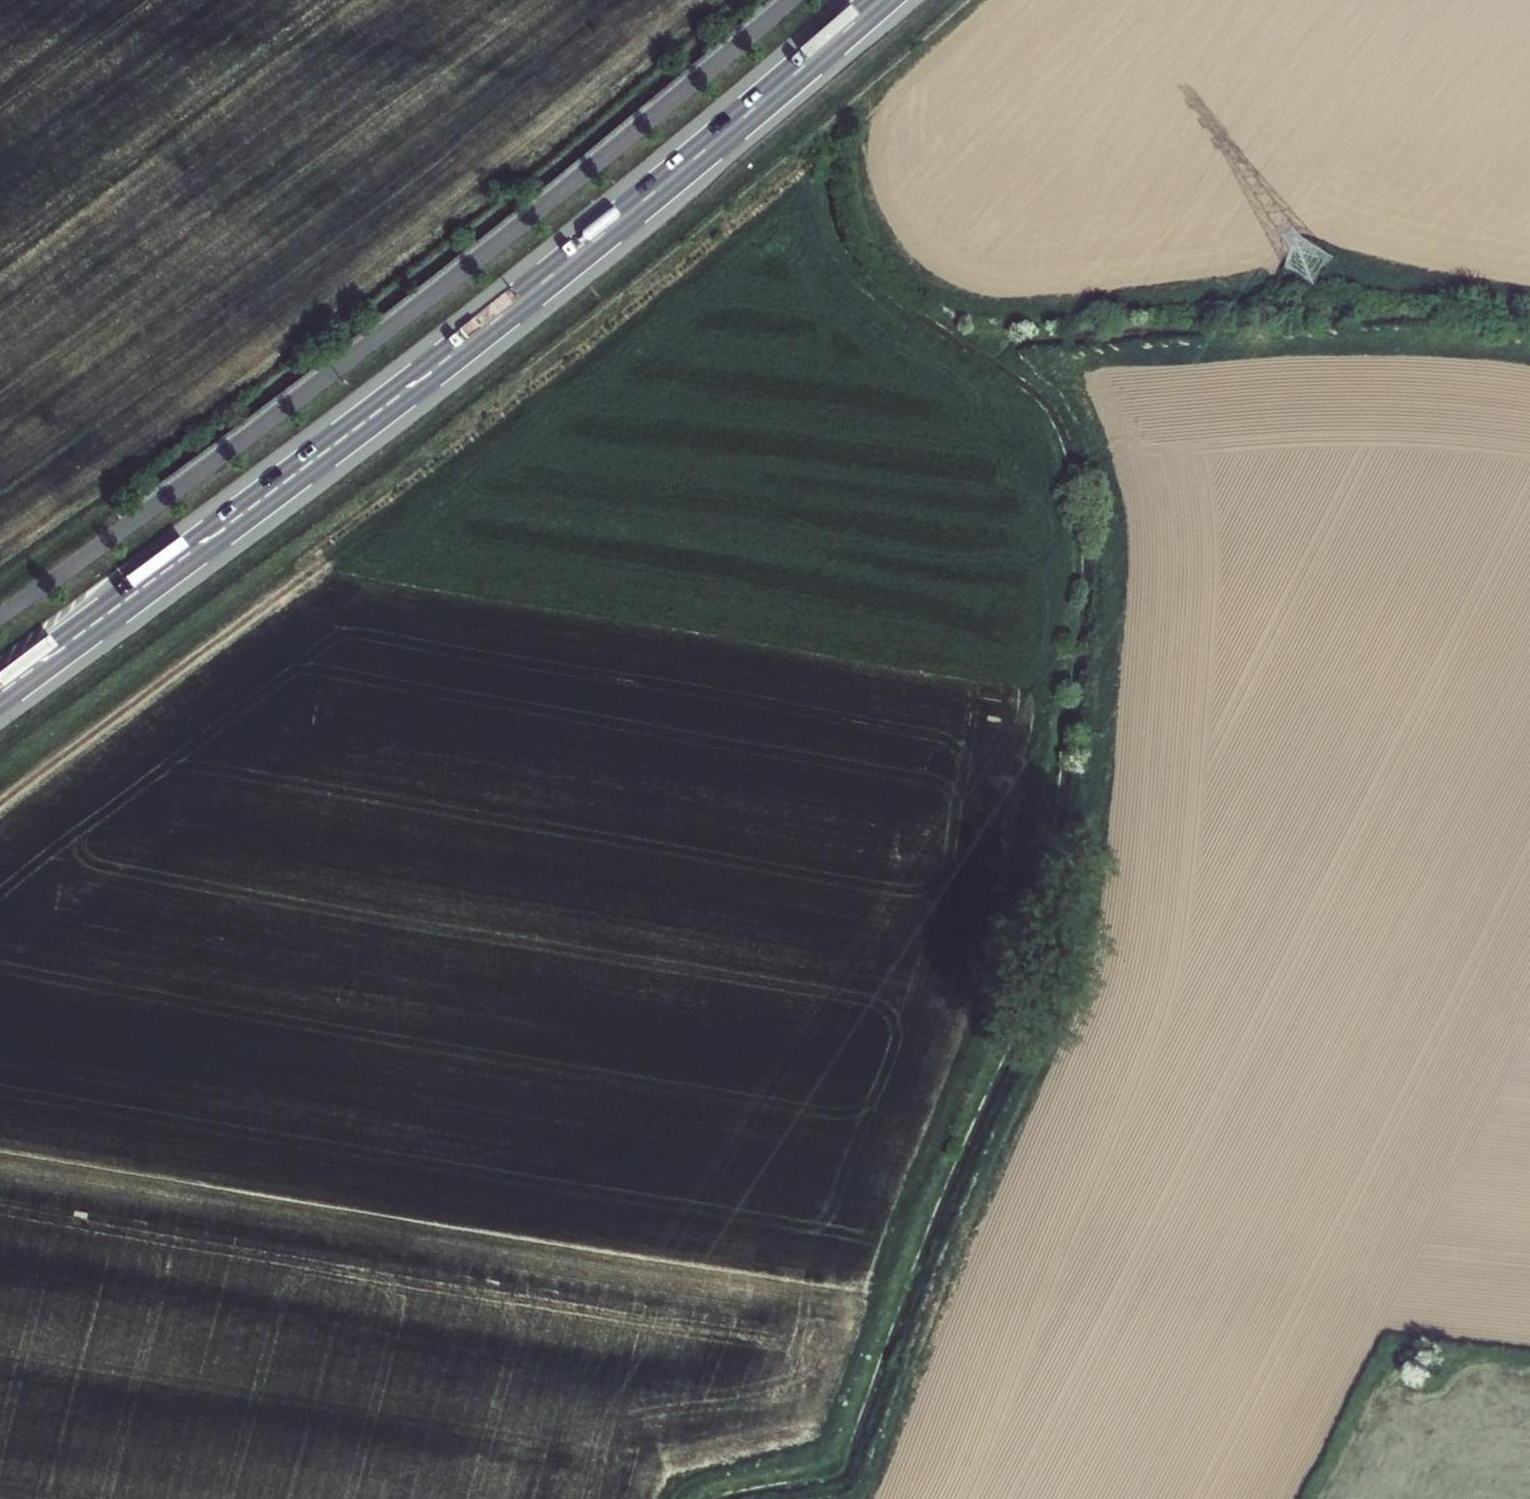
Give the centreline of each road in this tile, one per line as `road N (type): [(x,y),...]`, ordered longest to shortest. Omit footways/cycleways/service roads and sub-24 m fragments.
road 1 (primary): [(879,0),(556,276),(0,695)]
road 2 (track): [(0,806),(331,559)]

